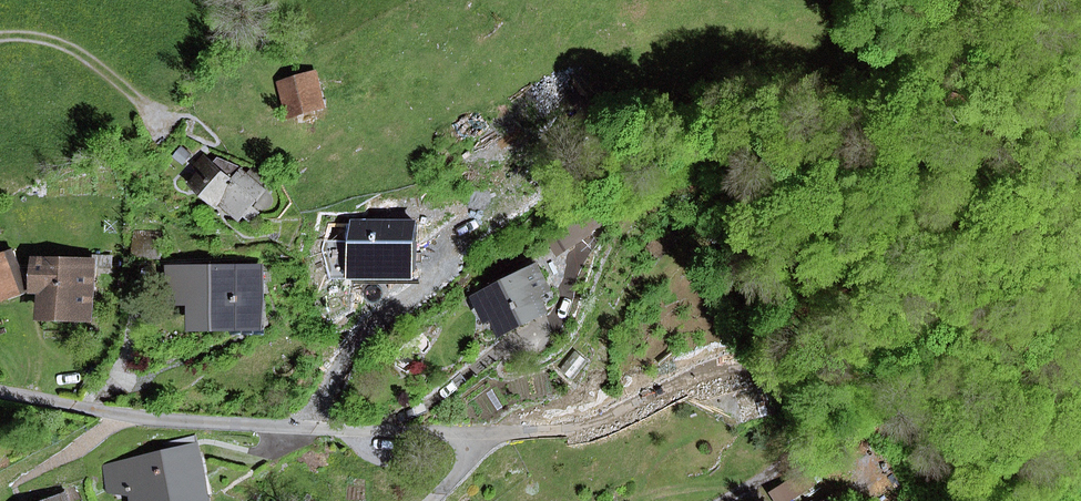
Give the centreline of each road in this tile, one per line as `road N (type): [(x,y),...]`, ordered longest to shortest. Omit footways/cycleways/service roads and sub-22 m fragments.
road 1 (residential): [(720,500),(781,468),(794,450),(794,392),(758,364),(715,364),(584,429),(473,434)]
road 2 (residential): [(473,434),(166,421),(0,392)]
road 3 (track): [(506,433),(515,413),(562,405),(583,390),(637,287),(679,248)]

